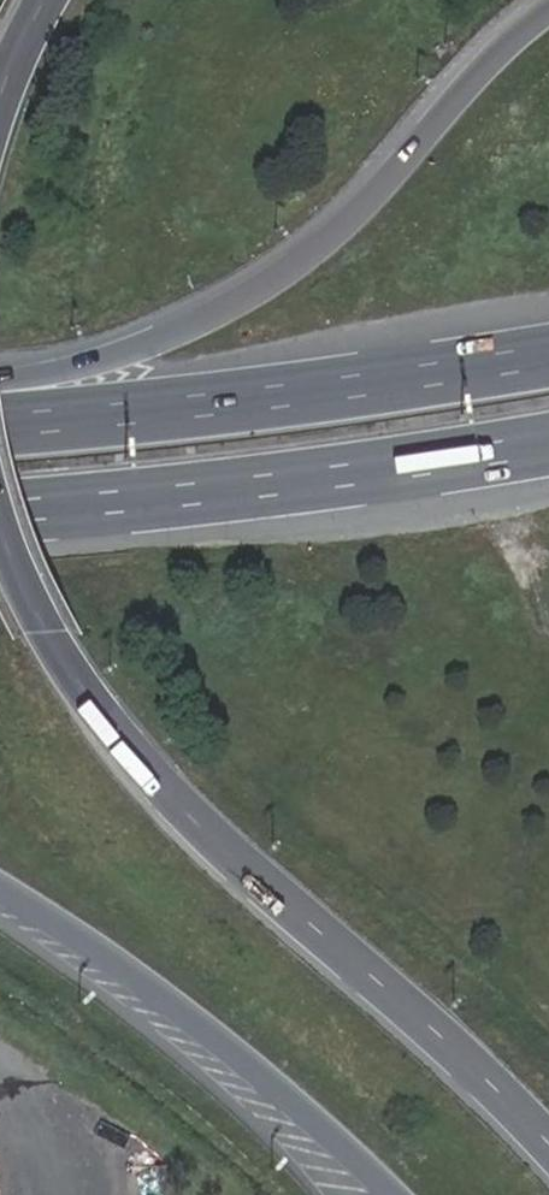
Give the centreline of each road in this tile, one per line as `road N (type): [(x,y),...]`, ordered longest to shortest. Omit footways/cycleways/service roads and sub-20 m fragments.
road 1 (motorway): [(0,542),(43,626),(170,790),(548,1147)]
road 2 (motorway): [(548,11),(504,42),(339,233),(237,301),(87,361),(0,384)]
road 3 (motorway): [(548,355),(137,412),(0,423)]
road 4 (motorway): [(0,506),(392,469),(548,442)]
road 5 (motorway): [(0,887),(185,1006),(403,1194)]

